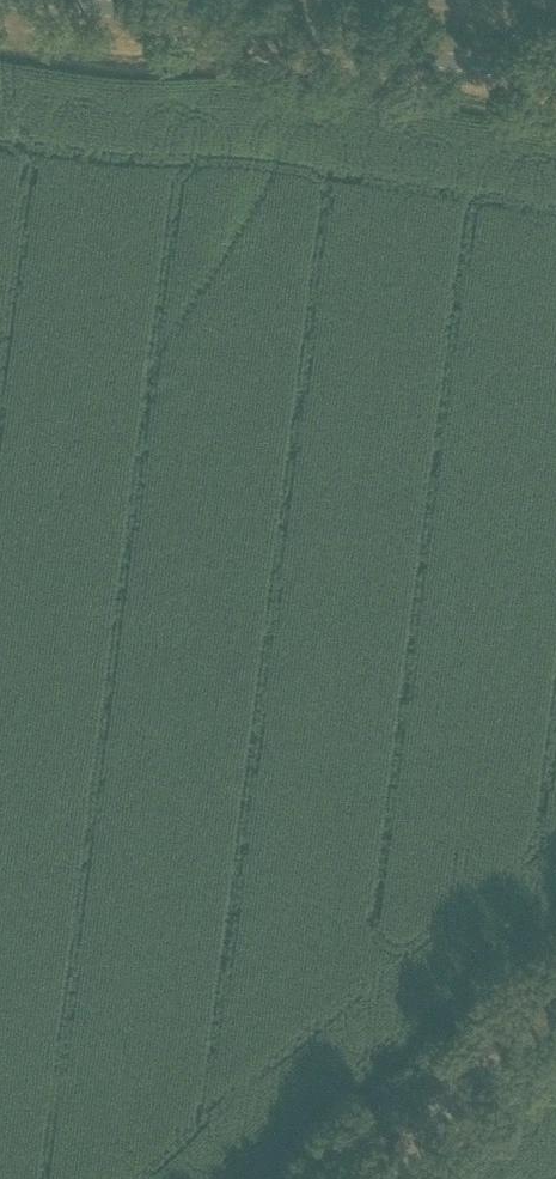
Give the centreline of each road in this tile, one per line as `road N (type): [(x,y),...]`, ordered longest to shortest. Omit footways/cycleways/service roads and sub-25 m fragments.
road 1 (tertiary): [(555,75),(51,0)]
road 2 (unclassified): [(366,1178),(399,1128),(555,967)]

